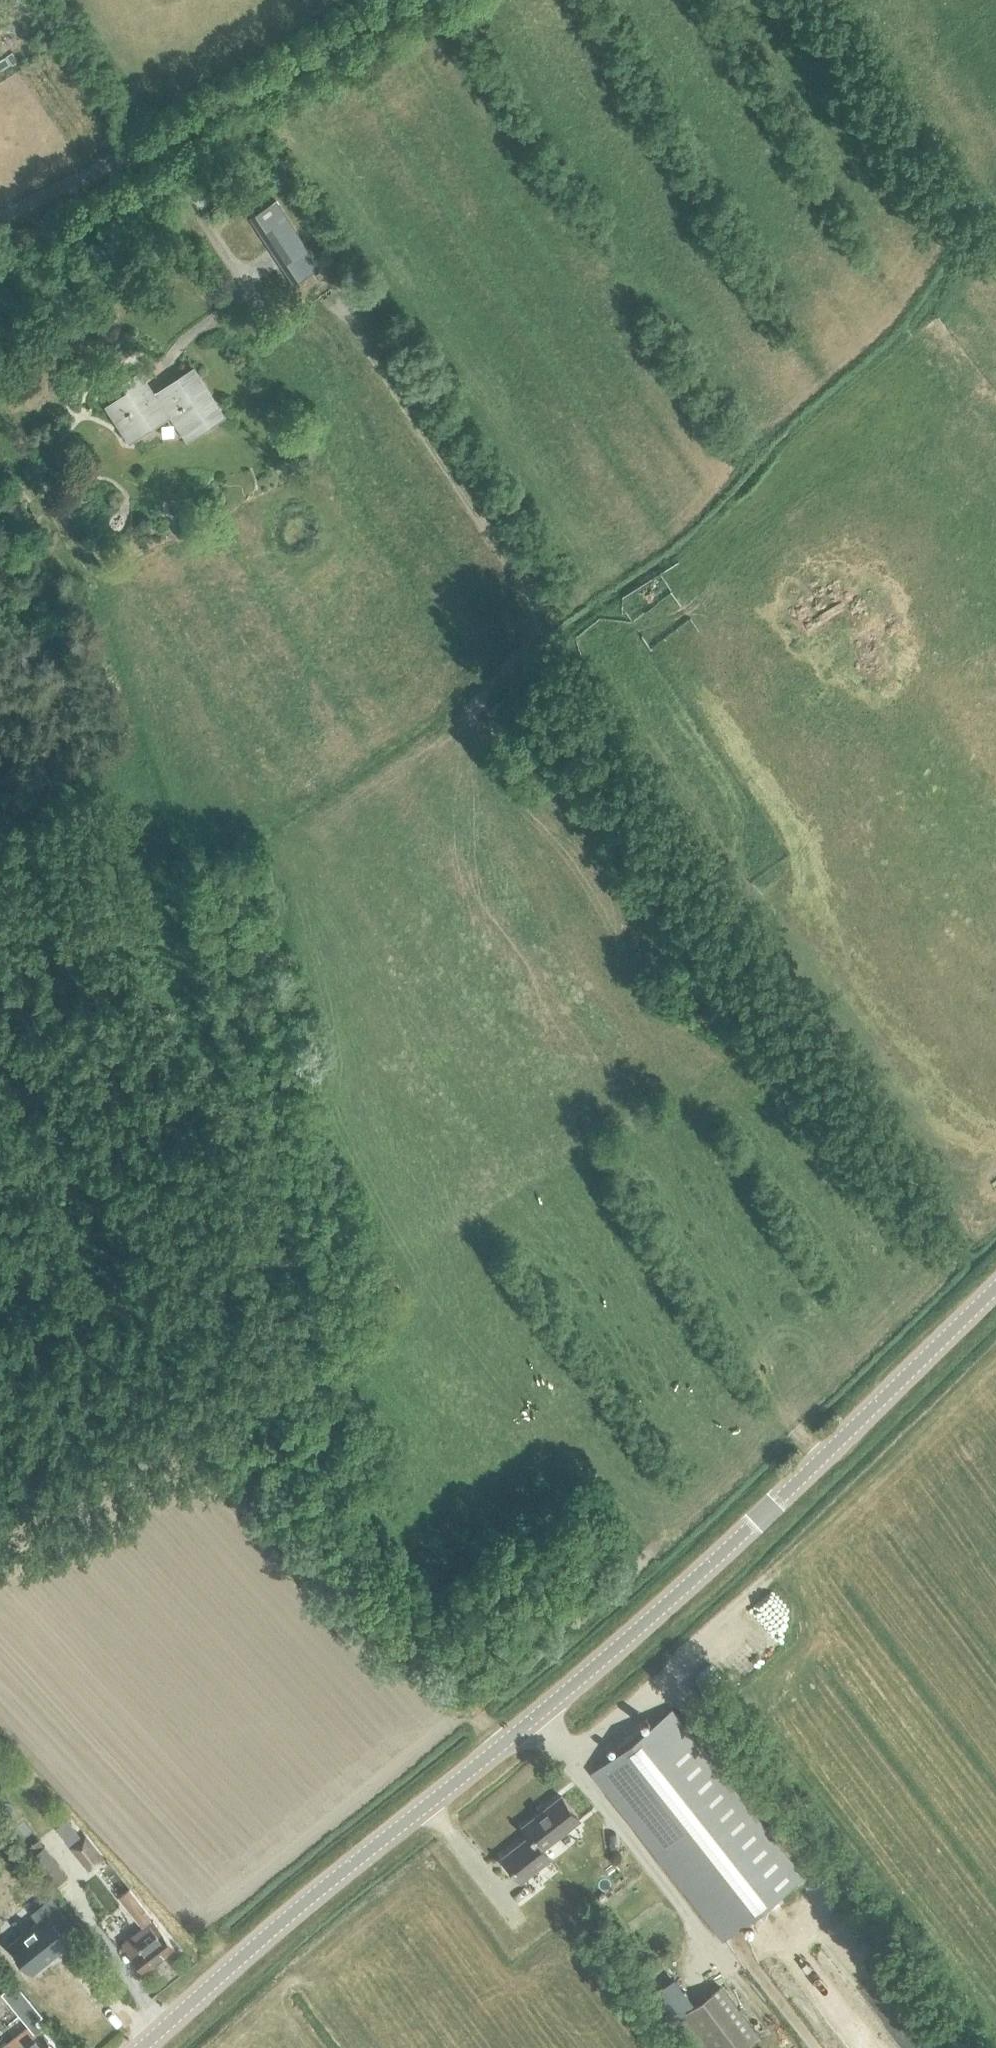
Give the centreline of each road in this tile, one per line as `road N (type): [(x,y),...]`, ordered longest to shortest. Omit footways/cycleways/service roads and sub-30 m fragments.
road 1 (tertiary): [(139,2047),(680,1591),(995,1287)]
road 2 (unclassified): [(0,218),(162,137),(393,0)]

